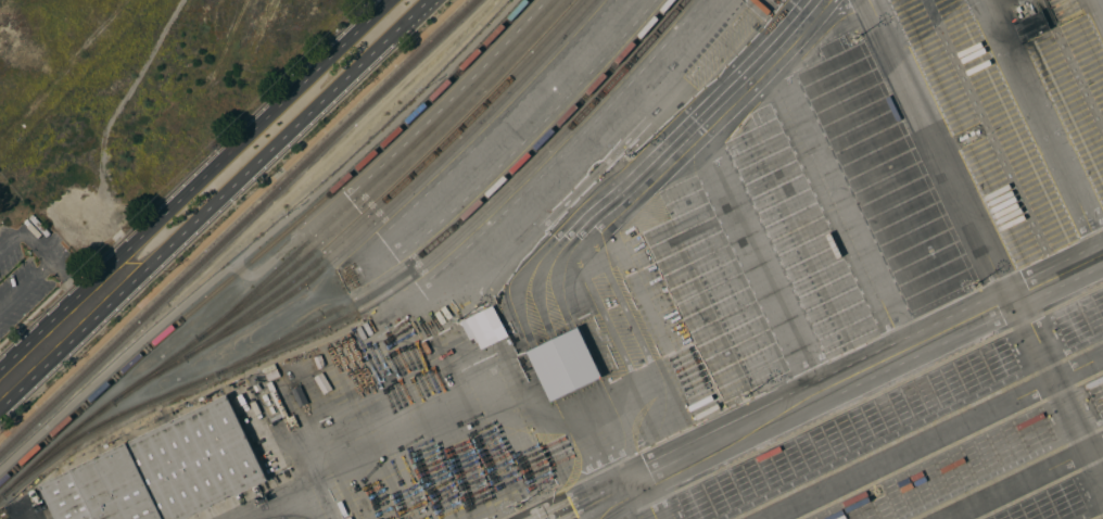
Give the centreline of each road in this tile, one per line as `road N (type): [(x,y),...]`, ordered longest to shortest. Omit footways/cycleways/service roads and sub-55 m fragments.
road 1 (secondary): [(90,302),(408,0)]
road 2 (secondary): [(0,390),(90,302)]

